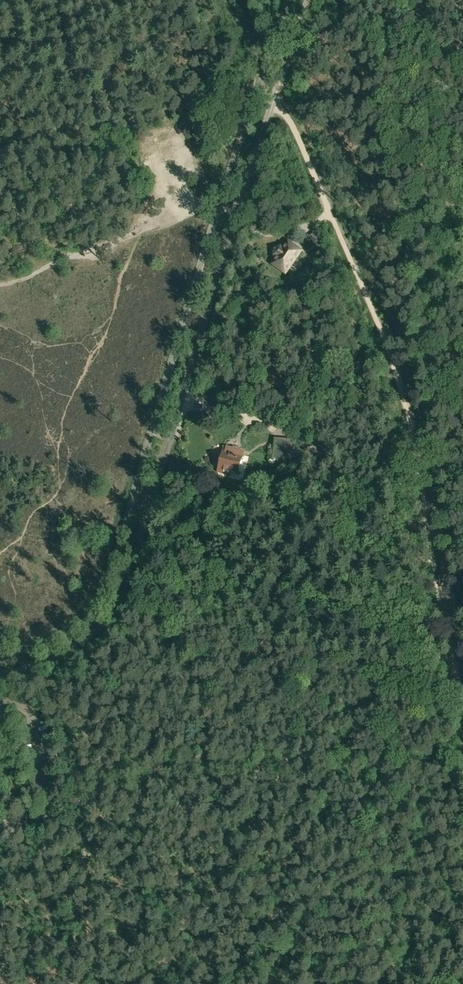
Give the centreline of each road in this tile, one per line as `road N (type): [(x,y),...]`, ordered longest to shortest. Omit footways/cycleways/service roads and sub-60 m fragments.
road 1 (track): [(462,720),(427,500),(394,388),(300,138),(255,92)]
road 2 (unclassified): [(170,439),(307,0)]
road 3 (unclassified): [(289,0),(152,434)]
road 4 (unclassified): [(0,674),(55,659),(111,613),(170,439)]
road 5 (unclassified): [(152,434),(109,573),(85,616),(61,635),(0,652)]
road 6 (track): [(237,214),(181,203),(155,171),(153,147)]

